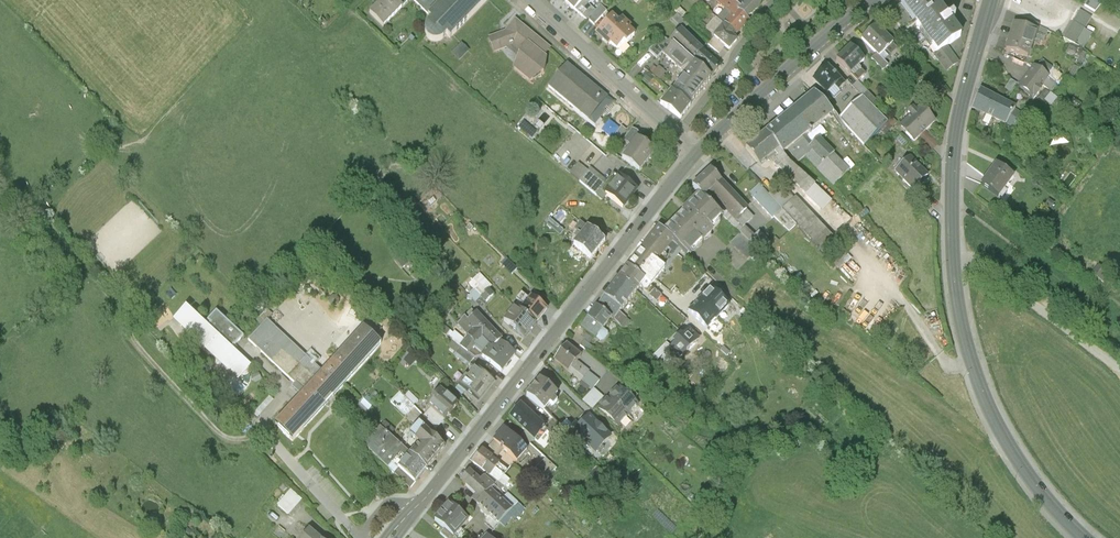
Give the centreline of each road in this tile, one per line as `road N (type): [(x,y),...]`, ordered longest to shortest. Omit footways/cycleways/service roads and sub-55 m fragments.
road 1 (secondary): [(994,0),(954,157),(958,310),(993,420),(1037,487),(1085,537)]
road 2 (tertiary): [(696,153),(393,537)]
road 3 (tertiary): [(872,0),(696,153)]
road 4 (residential): [(677,136),(534,0)]
road 5 (residential): [(677,136),(781,0)]

